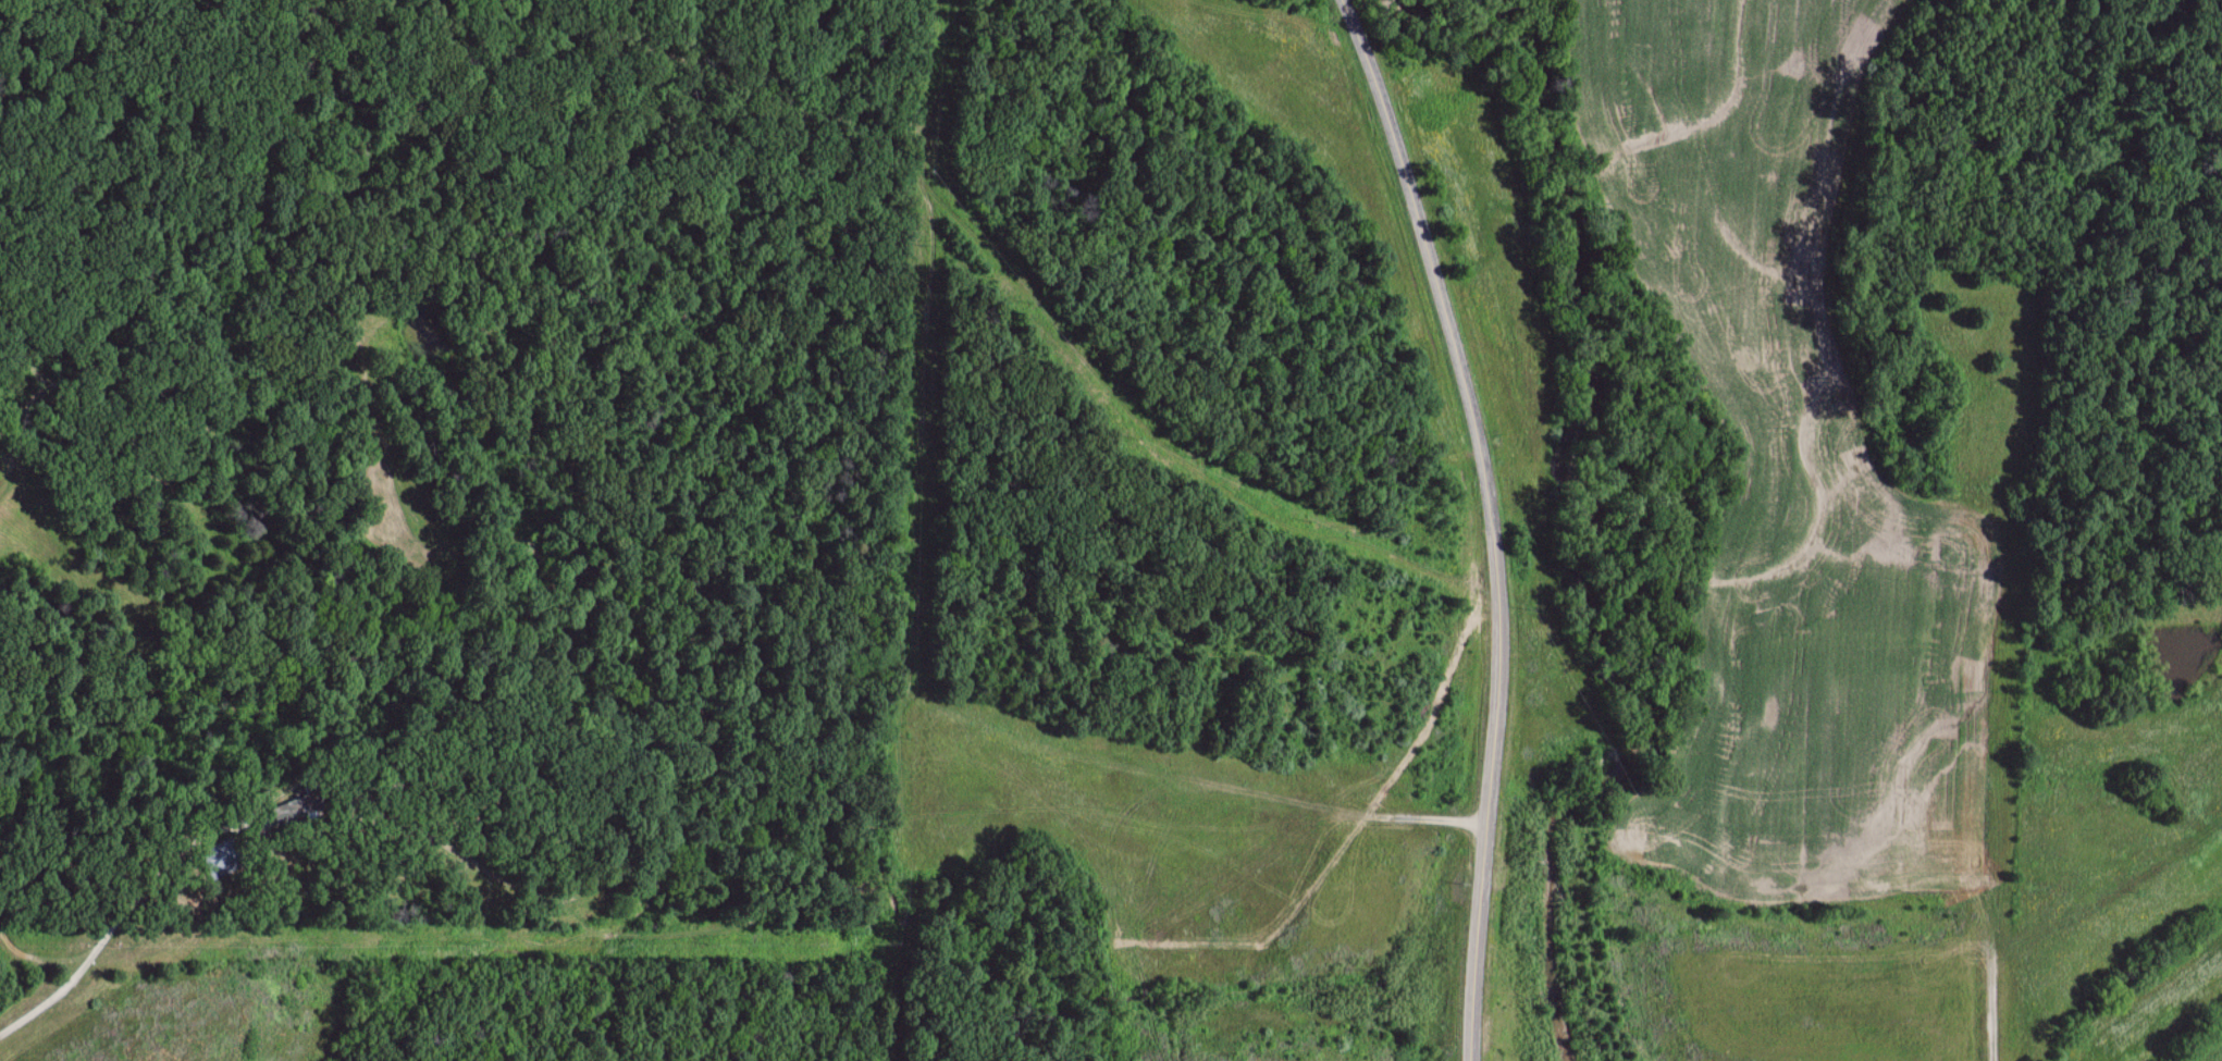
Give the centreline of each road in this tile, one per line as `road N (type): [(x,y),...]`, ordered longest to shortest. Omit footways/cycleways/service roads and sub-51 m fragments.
road 1 (tertiary): [(1474,1060),(1502,768),(1508,597),(1459,355),(1406,162),(1345,0)]

